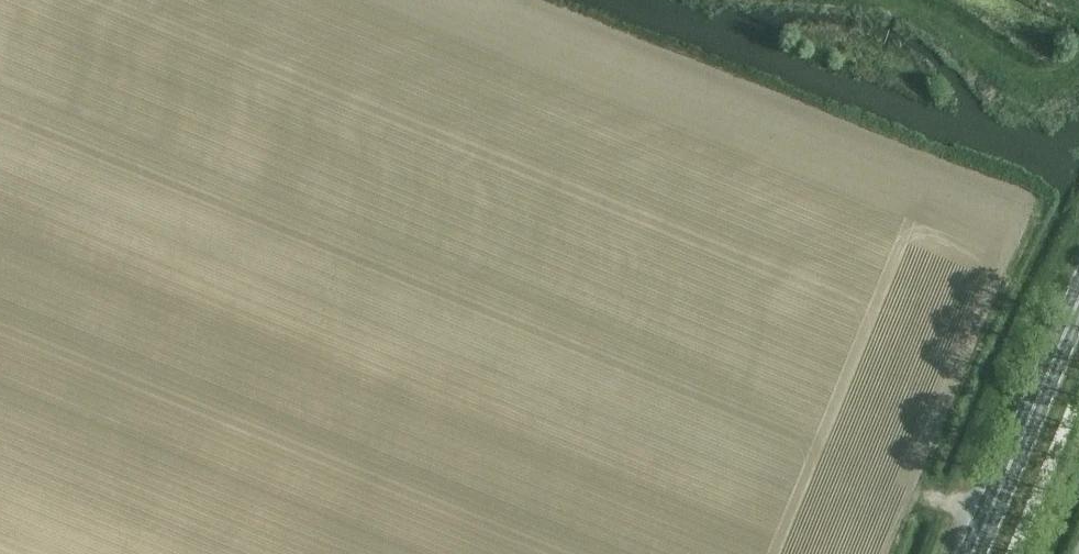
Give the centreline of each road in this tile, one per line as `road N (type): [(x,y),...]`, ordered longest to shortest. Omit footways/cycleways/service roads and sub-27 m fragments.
road 1 (secondary): [(971,553),(1078,297)]

